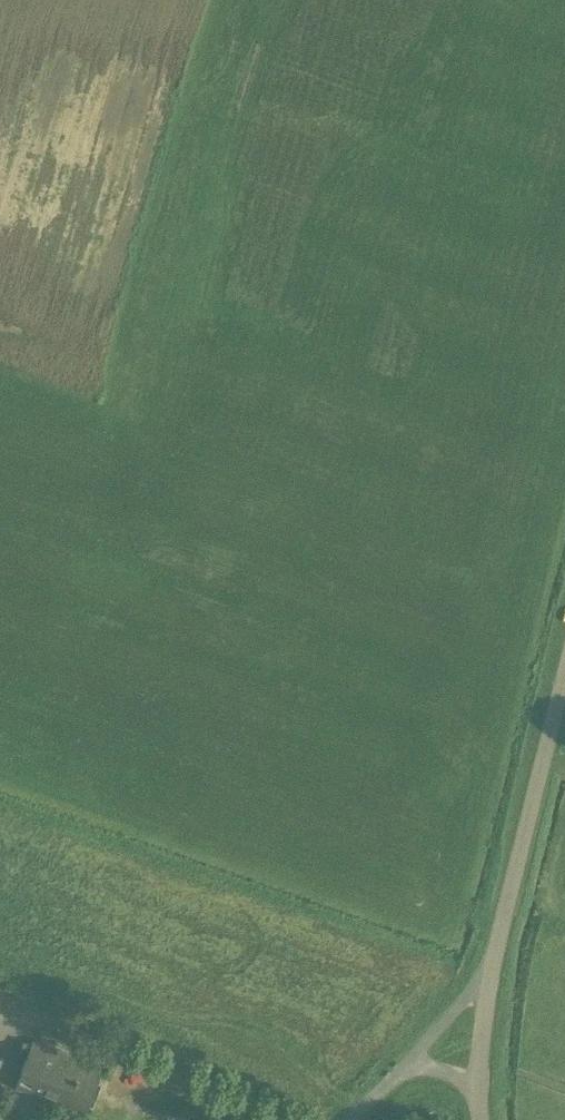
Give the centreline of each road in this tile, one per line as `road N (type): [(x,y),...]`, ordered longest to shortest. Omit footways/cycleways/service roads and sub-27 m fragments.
road 1 (unclassified): [(493,971),(564,672)]
road 2 (unclassified): [(408,1064),(493,971)]
road 3 (unclassified): [(476,1091),(493,971)]

